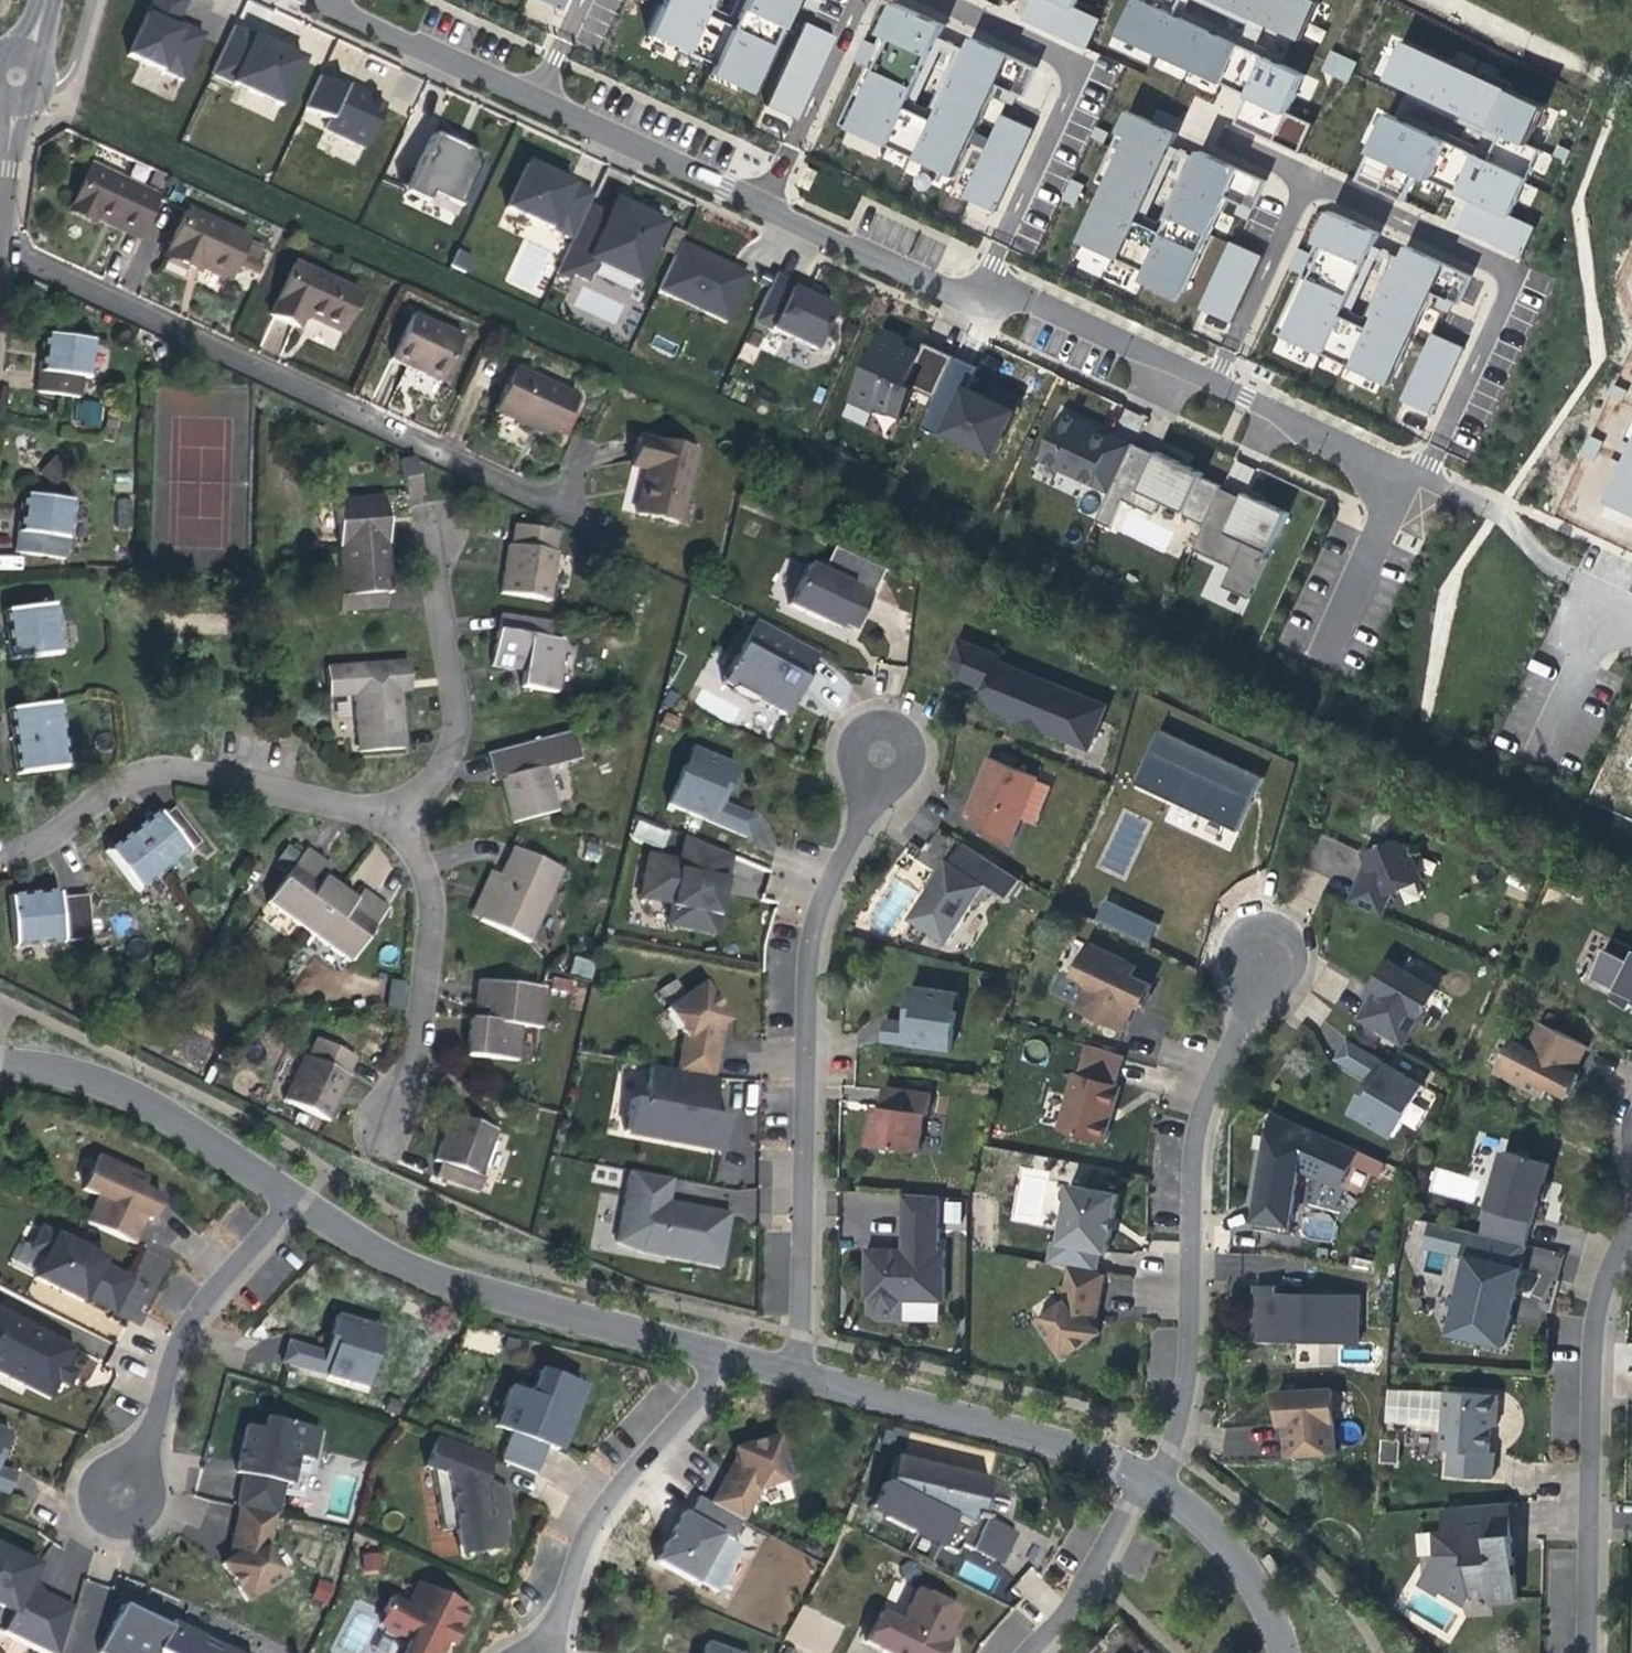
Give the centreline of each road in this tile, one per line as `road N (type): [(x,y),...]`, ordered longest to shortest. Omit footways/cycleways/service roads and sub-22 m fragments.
road 1 (residential): [(320,0),(993,304),(1024,302),(1245,401),(1378,465),(1396,503)]
road 2 (residential): [(888,755),(822,912),(813,954),(802,1373)]
road 3 (residential): [(0,245),(567,509)]
road 4 (residential): [(1157,1479),(1176,1442),(1189,1385),(1203,1131),(1265,954)]
road 5 (residential): [(297,1196),(424,1270),(720,1353)]
road 6 (residential): [(1592,1652),(1598,1331),(1631,1235)]
road 7 (residential): [(0,856),(60,834),(157,771),(219,774),(387,815)]
road 8 (residential): [(802,1373),(1093,1452),(1157,1479)]
road 9 (residential): [(540,1652),(608,1507),(702,1397),(720,1353)]
road 10 (residential): [(128,1495),(193,1323),(297,1196)]
road 11 (residential): [(0,1060),(67,1070),(142,1096),(297,1196)]
road 12 (residential): [(394,1119),(432,1004),(439,897),(430,861),(387,815)]
road 13 (residential): [(387,815),(435,780),(460,730),(442,547)]
road 14 (residential): [(1157,1479),(1253,1573),(1290,1652)]
road 15 (residential): [(1032,1652),(1157,1479)]
road 16 (residential): [(1549,739),(1612,605),(1631,614)]
road 17 (residential): [(1331,647),(1396,503)]
road 18 (tertiary): [(0,226),(25,77)]

